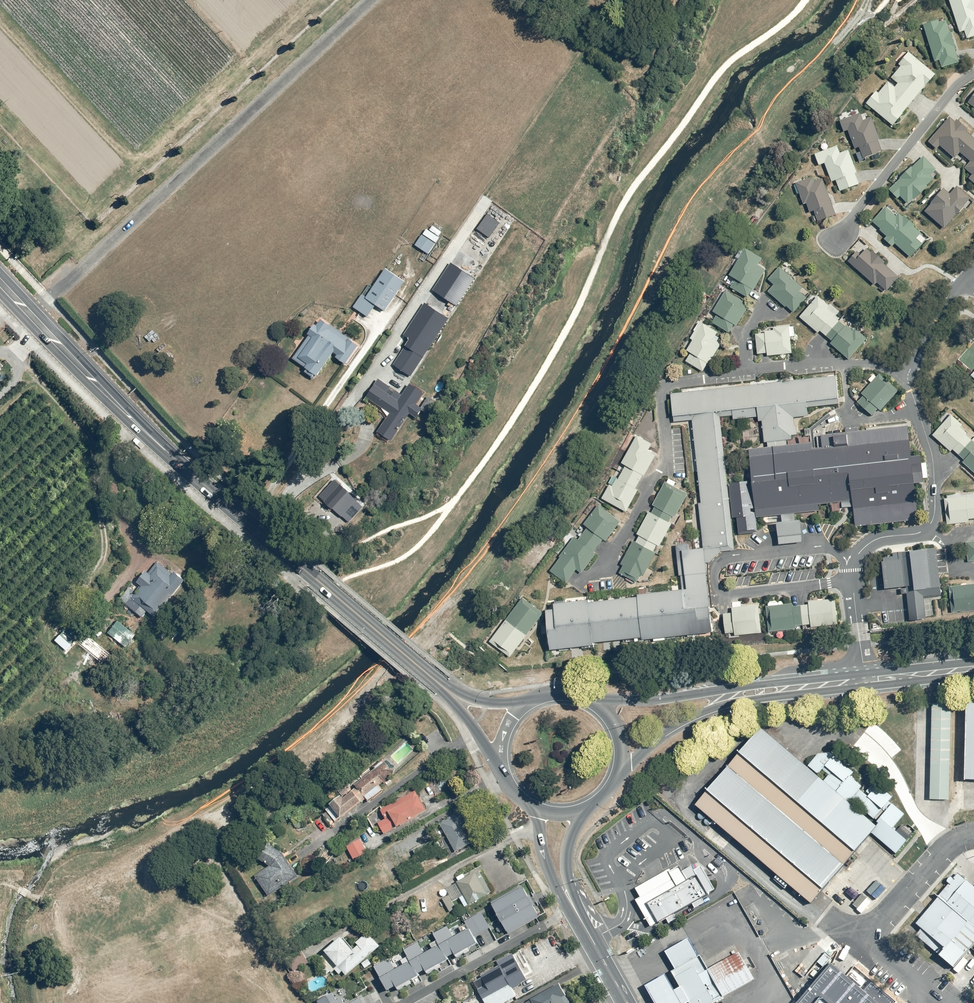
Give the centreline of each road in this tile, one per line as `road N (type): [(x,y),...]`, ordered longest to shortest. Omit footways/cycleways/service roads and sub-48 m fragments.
road 1 (residential): [(601,572),(666,463),(667,387),(786,366),(873,364),(908,381)]
road 2 (secondary): [(0,272),(305,571)]
road 3 (secondary): [(305,571),(176,466),(0,294)]
road 4 (residential): [(853,582),(729,597),(717,590),(714,568),(727,557),(821,547),(848,562)]
road 5 (secondary): [(583,698),(664,699),(865,674)]
road 6 (secondary): [(867,687),(701,713),(614,778)]
road 7 (residential): [(973,73),(836,240)]
road 8 (residential): [(403,1002),(574,907)]
road 9 (secondary): [(305,571),(443,687)]
road 10 (unclassified): [(859,941),(942,847),(973,837)]
road 11 (residential): [(928,529),(933,464),(908,381)]
road 12 (residential): [(908,381),(952,295),(973,273)]

